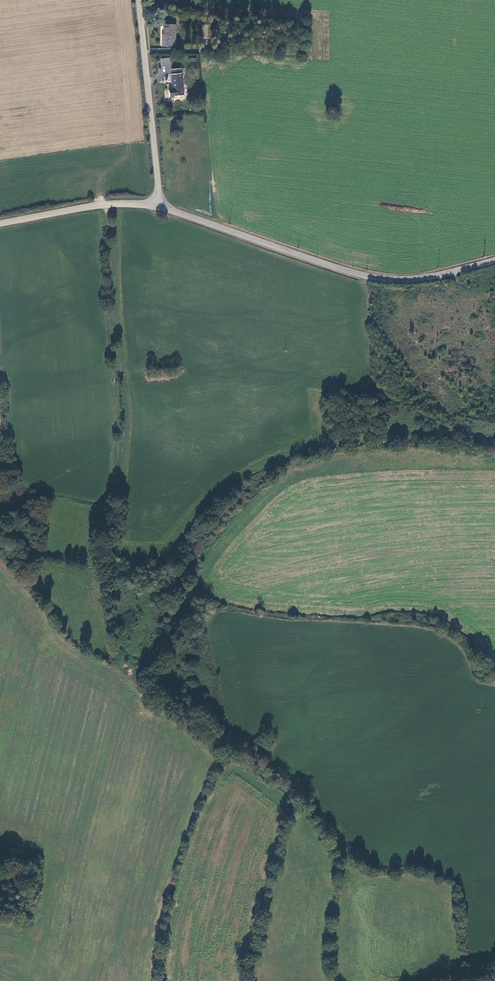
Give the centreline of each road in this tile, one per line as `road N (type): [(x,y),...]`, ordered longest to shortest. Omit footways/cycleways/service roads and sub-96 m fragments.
road 1 (tertiary): [(153,201),(378,278),(432,277),(494,260)]
road 2 (tertiary): [(153,201),(160,186),(139,0)]
road 3 (tertiary): [(0,224),(153,201)]

